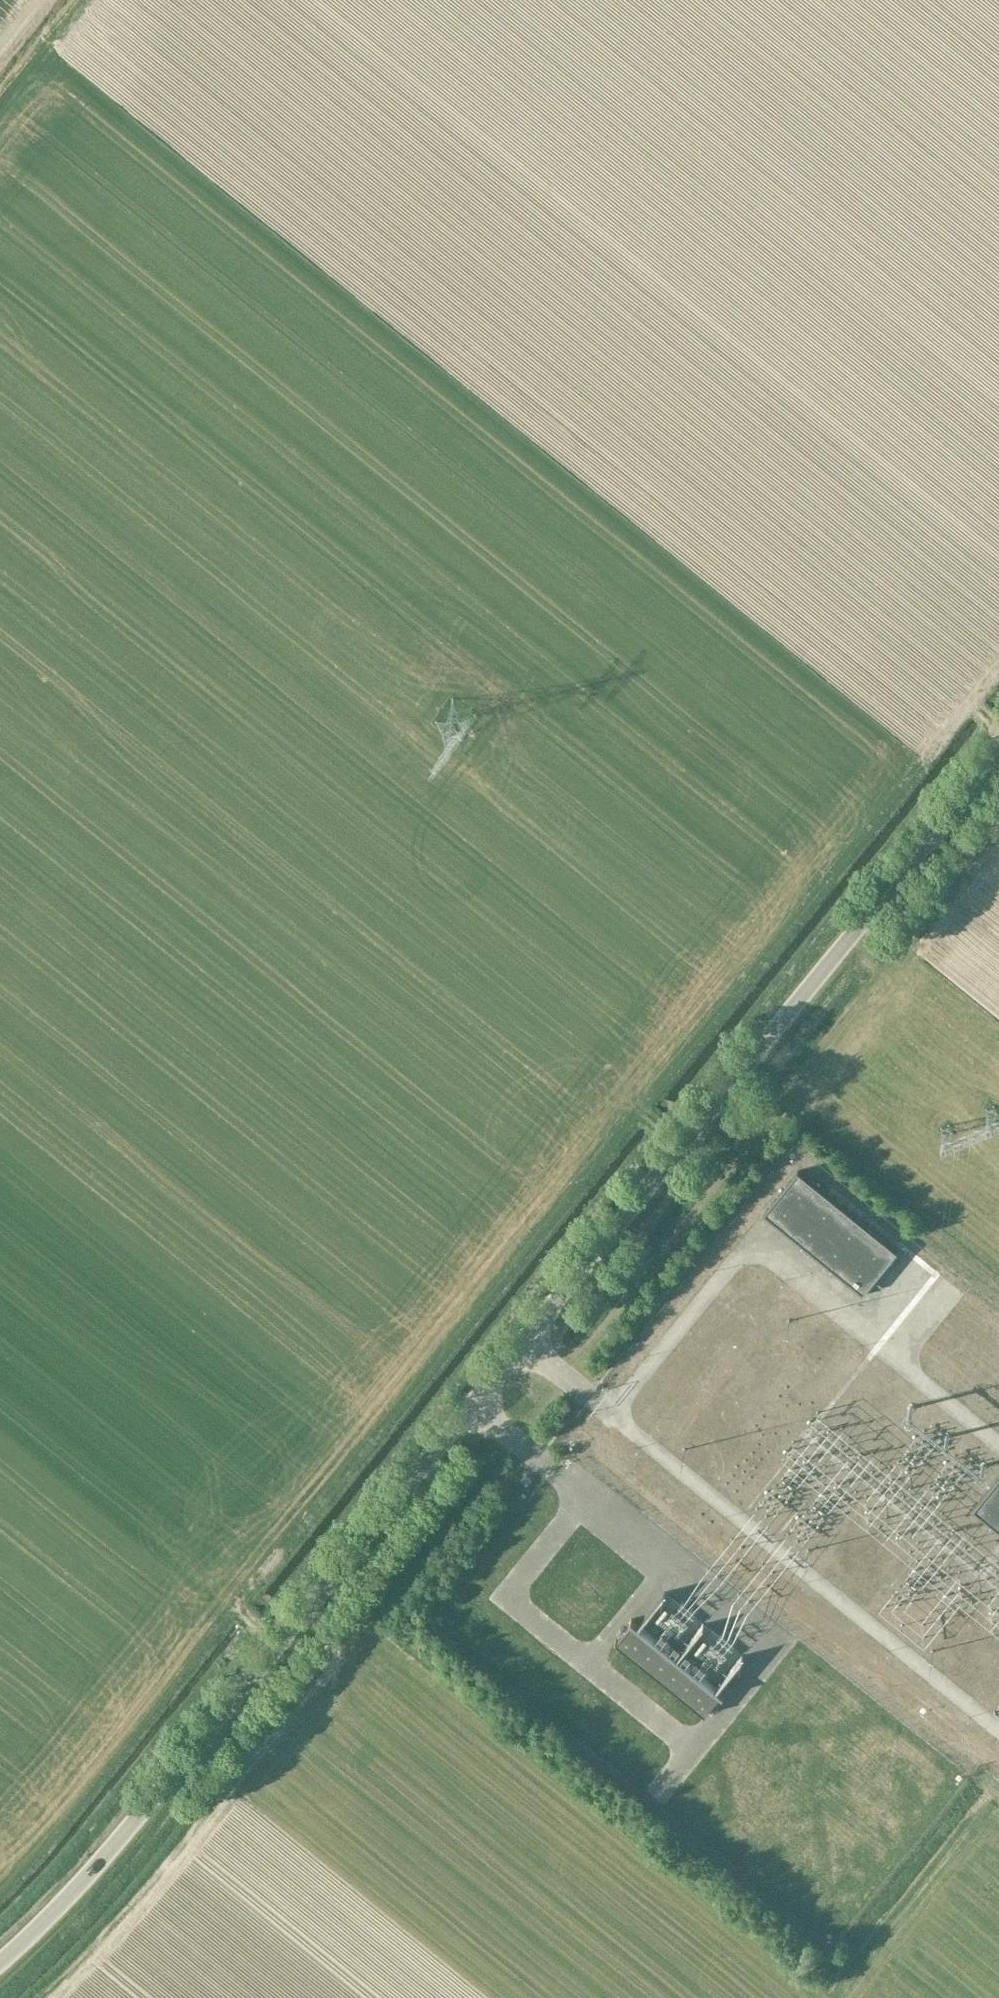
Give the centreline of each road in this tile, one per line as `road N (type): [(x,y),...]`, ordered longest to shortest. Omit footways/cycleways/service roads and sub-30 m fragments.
road 1 (unclassified): [(0,1963),(113,1847),(998,756)]

